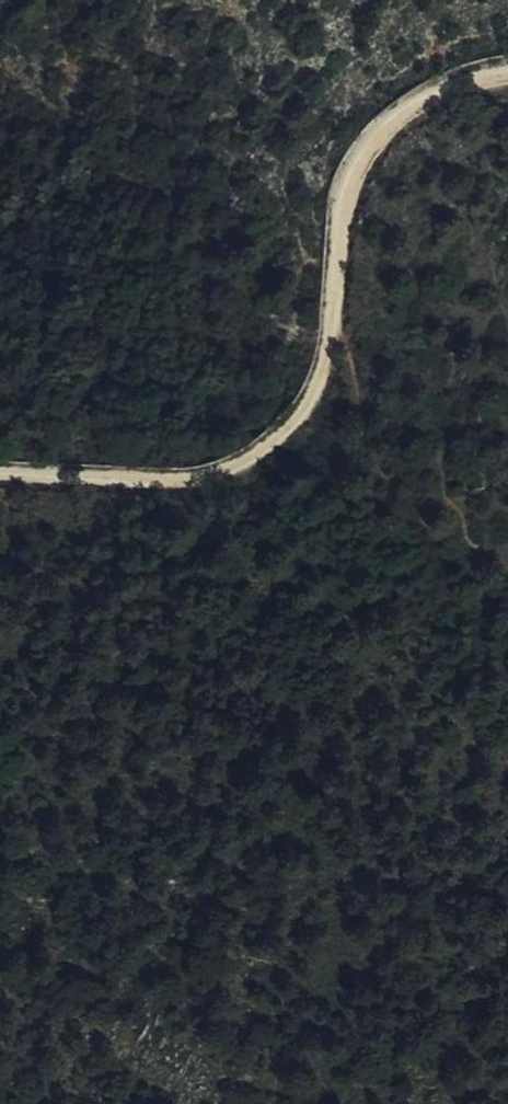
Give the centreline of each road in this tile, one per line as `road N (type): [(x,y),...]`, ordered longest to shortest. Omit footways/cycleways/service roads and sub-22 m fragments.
road 1 (track): [(507,71),(424,97),(367,140),(345,190),(332,332),(302,411),(254,454),(189,478),(0,477)]

